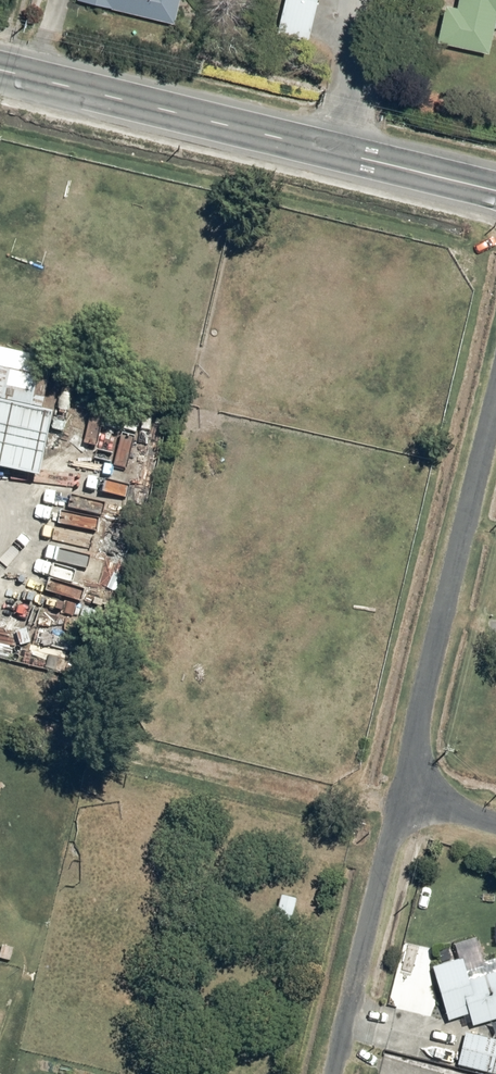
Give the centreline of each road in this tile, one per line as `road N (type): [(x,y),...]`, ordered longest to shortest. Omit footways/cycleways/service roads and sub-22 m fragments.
road 1 (secondary): [(495,192),(0,71)]
road 2 (residential): [(495,410),(401,798)]
road 3 (residential): [(401,798),(333,1073)]

